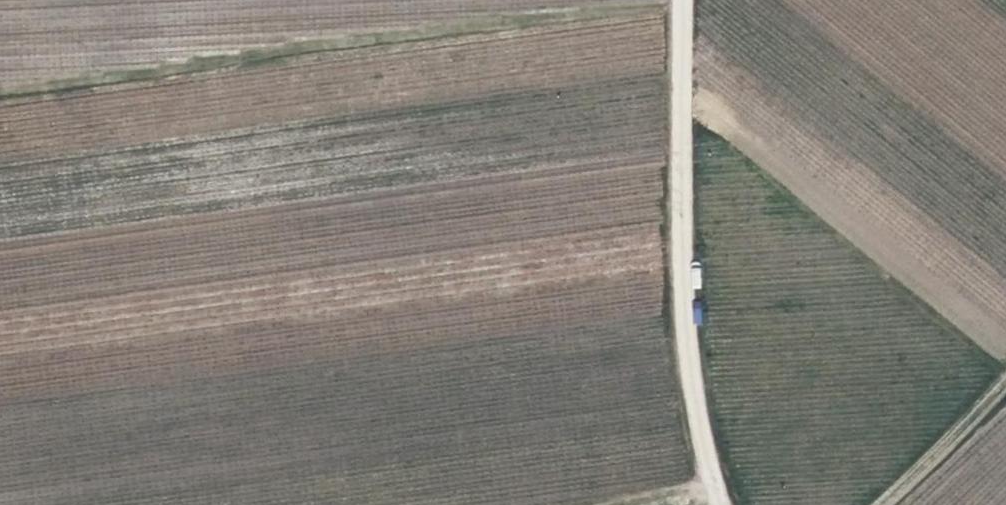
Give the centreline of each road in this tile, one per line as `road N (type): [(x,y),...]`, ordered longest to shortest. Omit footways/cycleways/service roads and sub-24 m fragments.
road 1 (track): [(1005,379),(877,504)]

